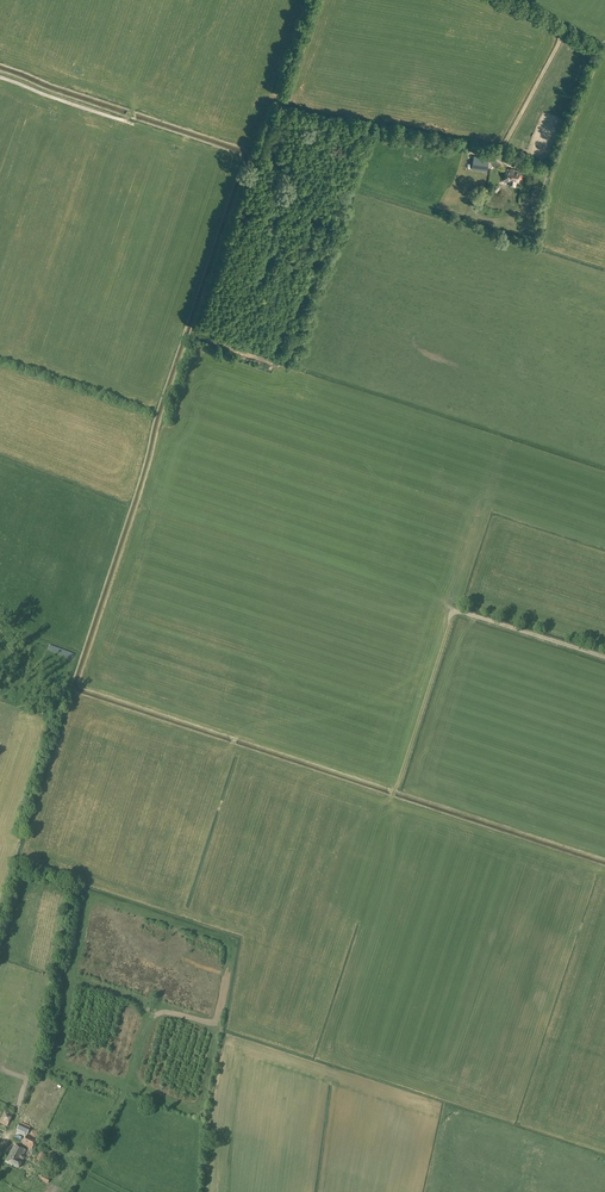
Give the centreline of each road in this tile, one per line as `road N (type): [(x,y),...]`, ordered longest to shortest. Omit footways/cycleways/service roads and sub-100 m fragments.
road 1 (unclassified): [(397,793),(459,615),(604,657)]

